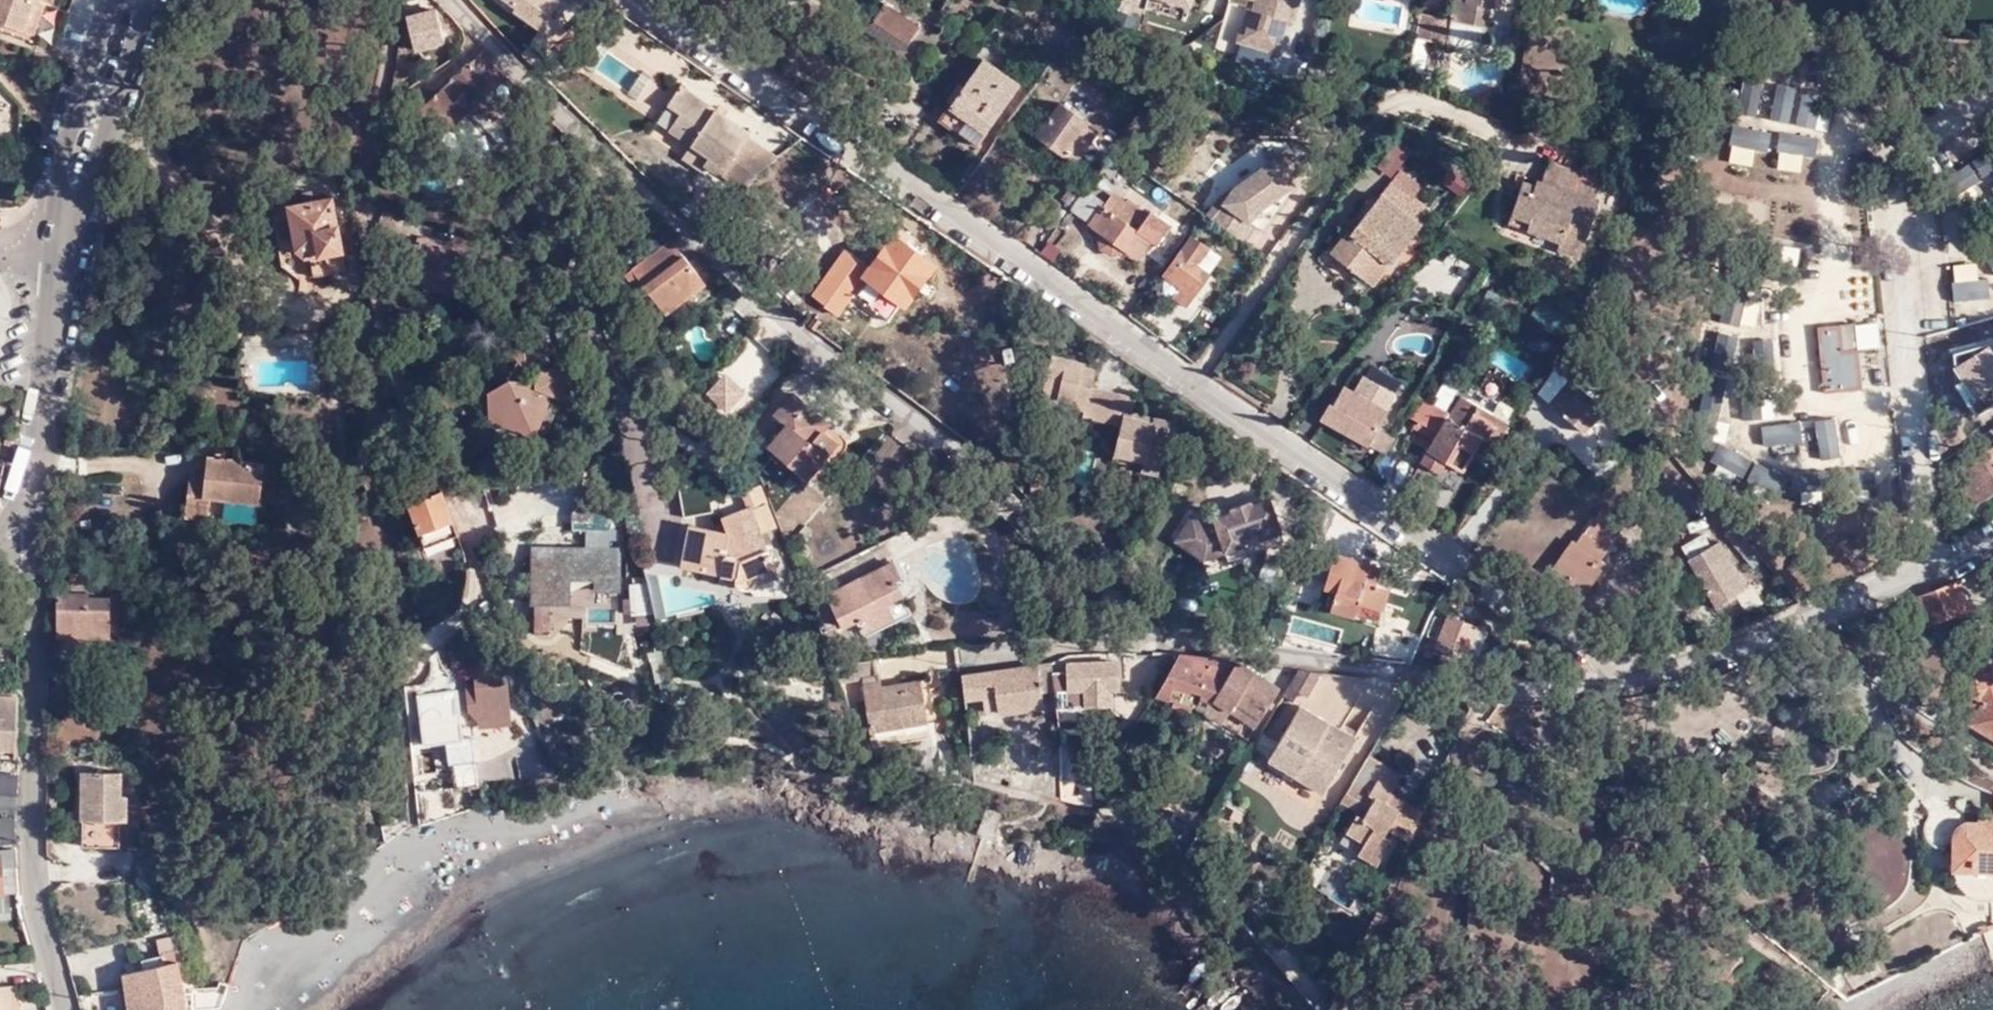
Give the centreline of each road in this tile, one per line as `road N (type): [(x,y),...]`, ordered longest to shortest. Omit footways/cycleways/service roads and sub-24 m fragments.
road 1 (residential): [(636,0),(1628,682)]
road 2 (residential): [(450,0),(471,30),(813,348),(1038,531),(1153,645)]
road 3 (residential): [(136,0),(100,94),(64,253),(32,508)]
road 4 (residential): [(32,508),(25,746),(31,843),(41,930),(66,1009)]
road 5 (residential): [(1153,645),(1485,691),(1628,682)]
road 6 (residential): [(1628,682),(1926,567),(1992,532)]
road 7 (residential): [(1153,645),(959,662)]

